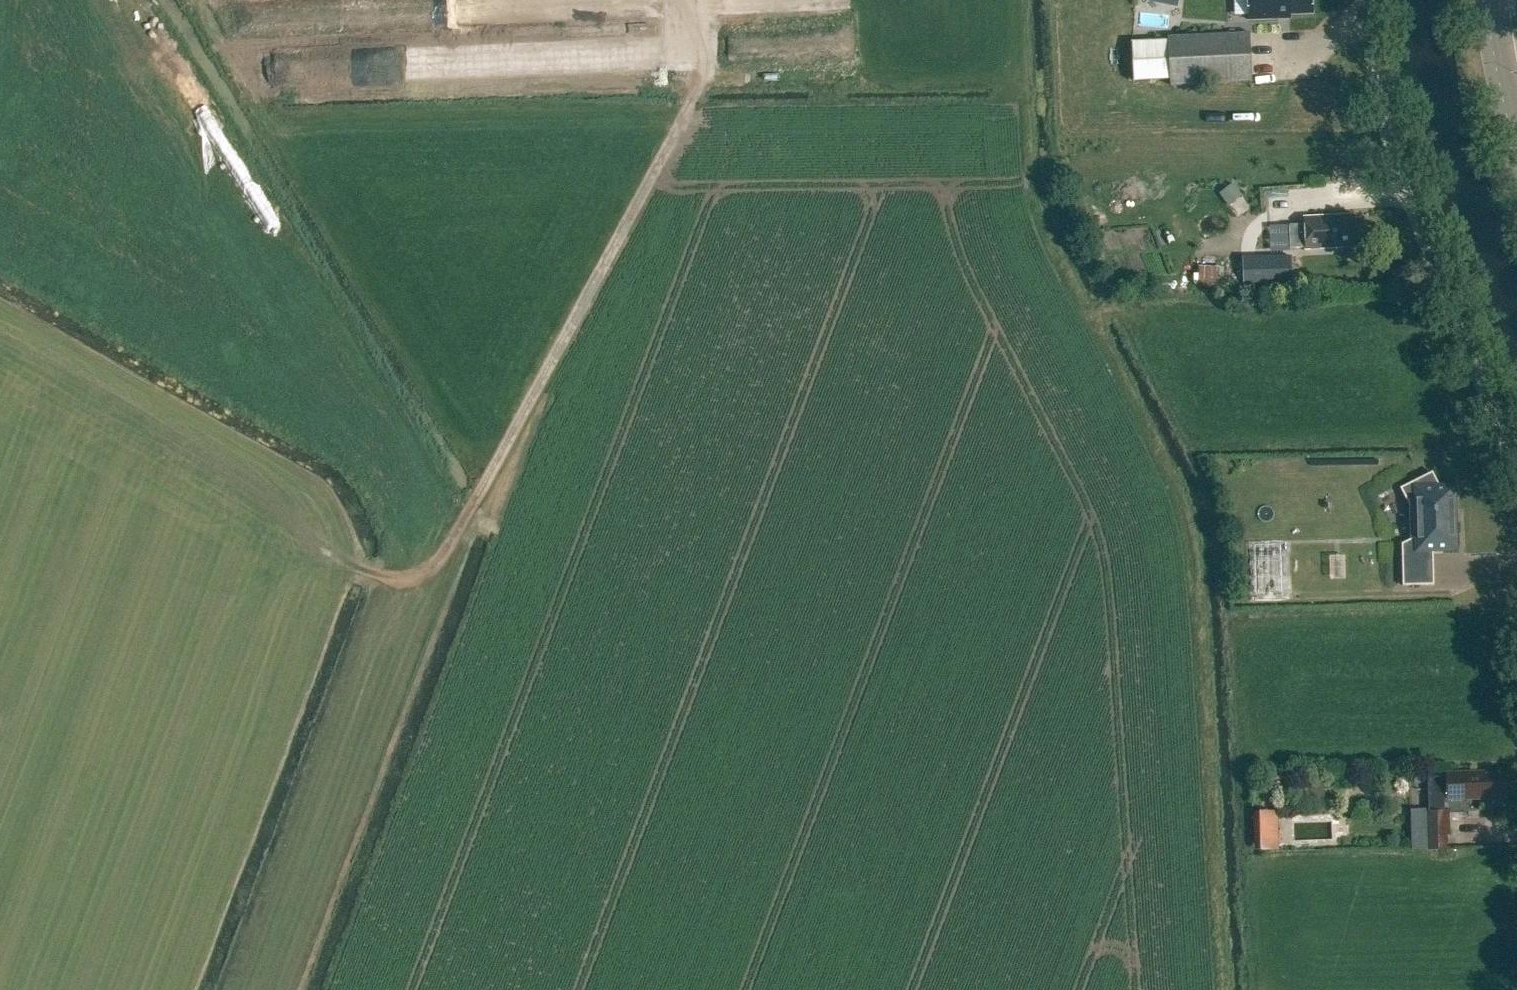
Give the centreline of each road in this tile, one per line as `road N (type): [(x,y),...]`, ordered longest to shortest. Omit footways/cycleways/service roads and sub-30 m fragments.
road 1 (track): [(685,52),(702,66),(695,86),(448,546),(398,576),(378,577),(341,559)]
road 2 (unclassified): [(1516,477),(1402,183),(1377,87),(1366,0)]
road 3 (secondary): [(1516,143),(1487,0)]

